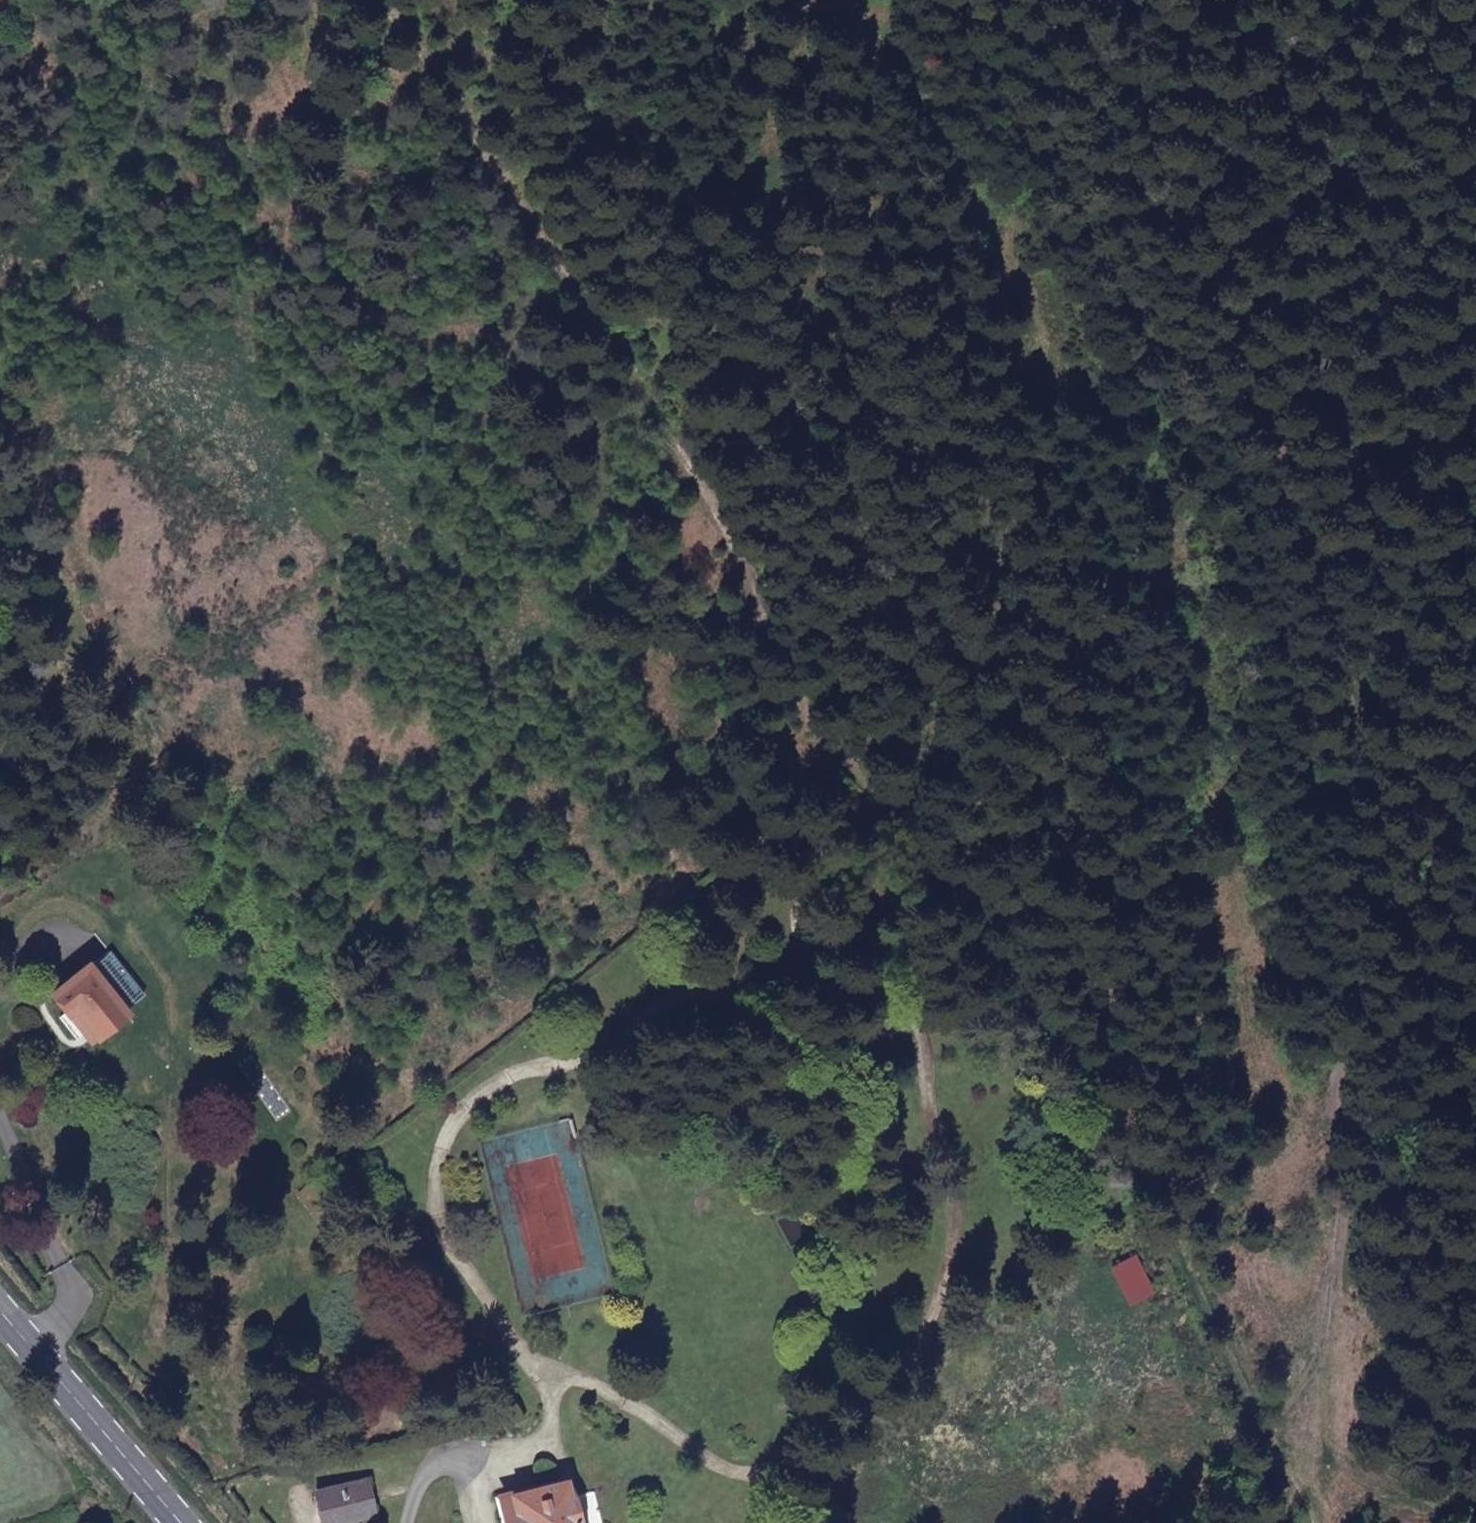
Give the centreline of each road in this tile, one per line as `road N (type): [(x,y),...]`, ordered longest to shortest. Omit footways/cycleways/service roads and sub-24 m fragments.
road 1 (track): [(1306,1522),(1286,1468),(1160,1251),(1100,1081),(954,923),(923,828),(844,753),(784,670),(694,457),(484,193),(461,117),(383,0)]
road 2 (primary): [(0,1307),(183,1522)]

